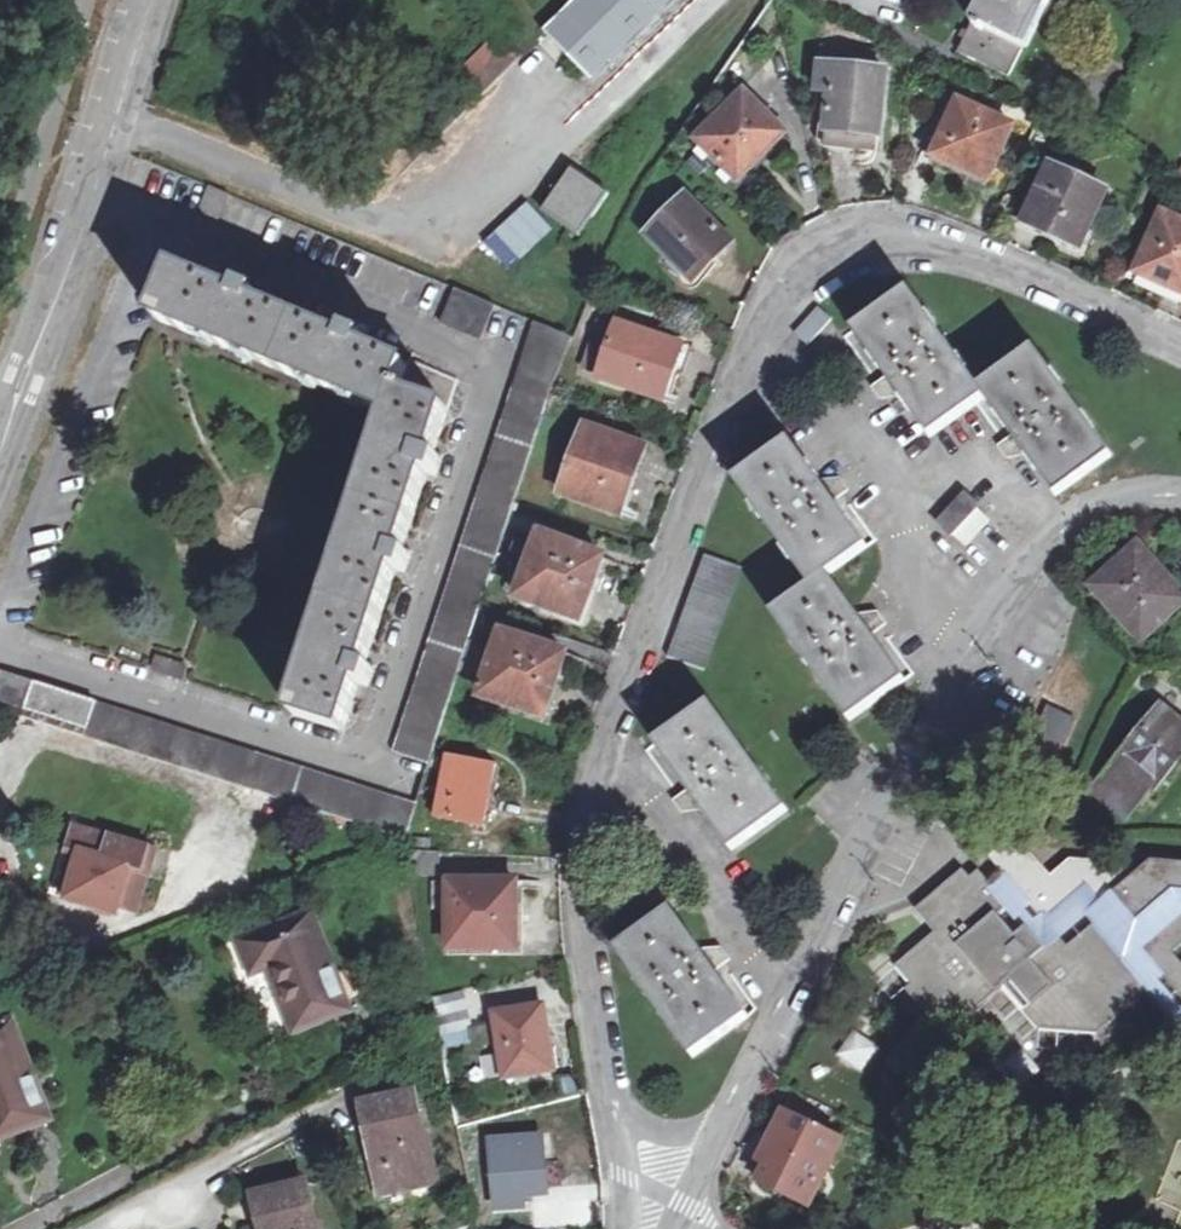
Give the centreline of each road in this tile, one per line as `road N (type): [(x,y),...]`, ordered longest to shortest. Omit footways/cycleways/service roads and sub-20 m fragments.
road 1 (residential): [(1180,350),(930,238),(868,237),(818,256),(768,315),(624,683),(591,805),(583,871),(589,971),(607,1095)]
road 2 (residential): [(725,1130),(1011,587),(1059,532),(1120,505),(1180,493)]
road 3 (tertiary): [(0,445),(148,0)]
road 4 (residential): [(607,1095),(643,1132),(687,1140),(725,1130)]
road 5 (residential): [(607,1095),(622,1192),(619,1228)]

